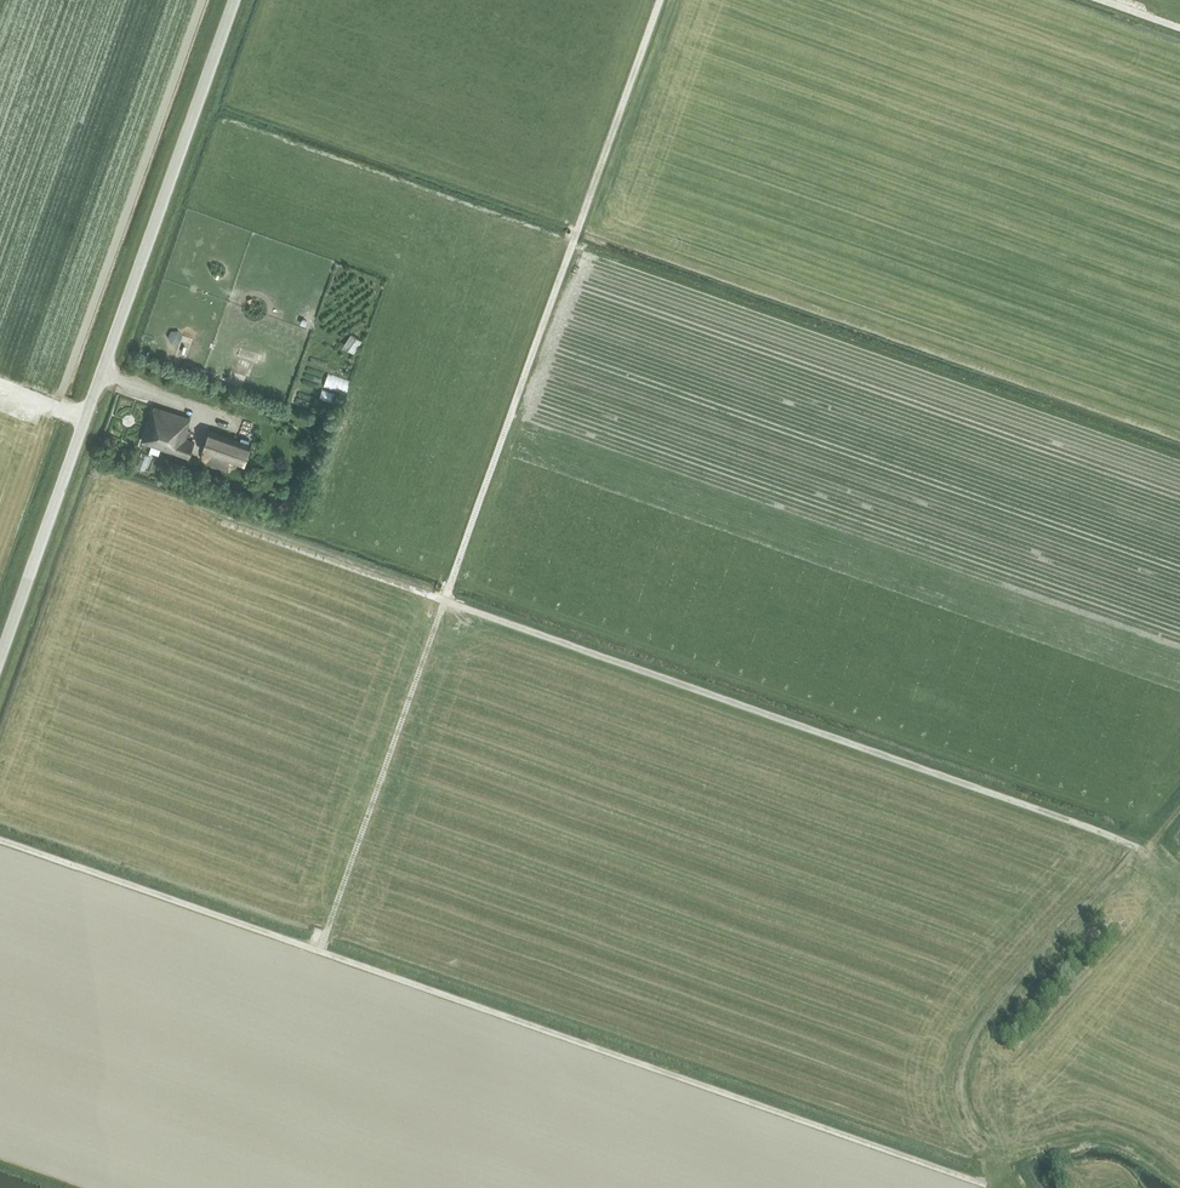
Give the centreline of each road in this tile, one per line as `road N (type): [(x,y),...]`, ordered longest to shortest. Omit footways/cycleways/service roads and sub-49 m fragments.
road 1 (track): [(663,0),(317,953)]
road 2 (track): [(1179,884),(1143,850),(446,600)]
road 3 (unclassified): [(0,656),(235,0)]
road 4 (track): [(1179,806),(974,1044),(969,1094),(992,1159)]

